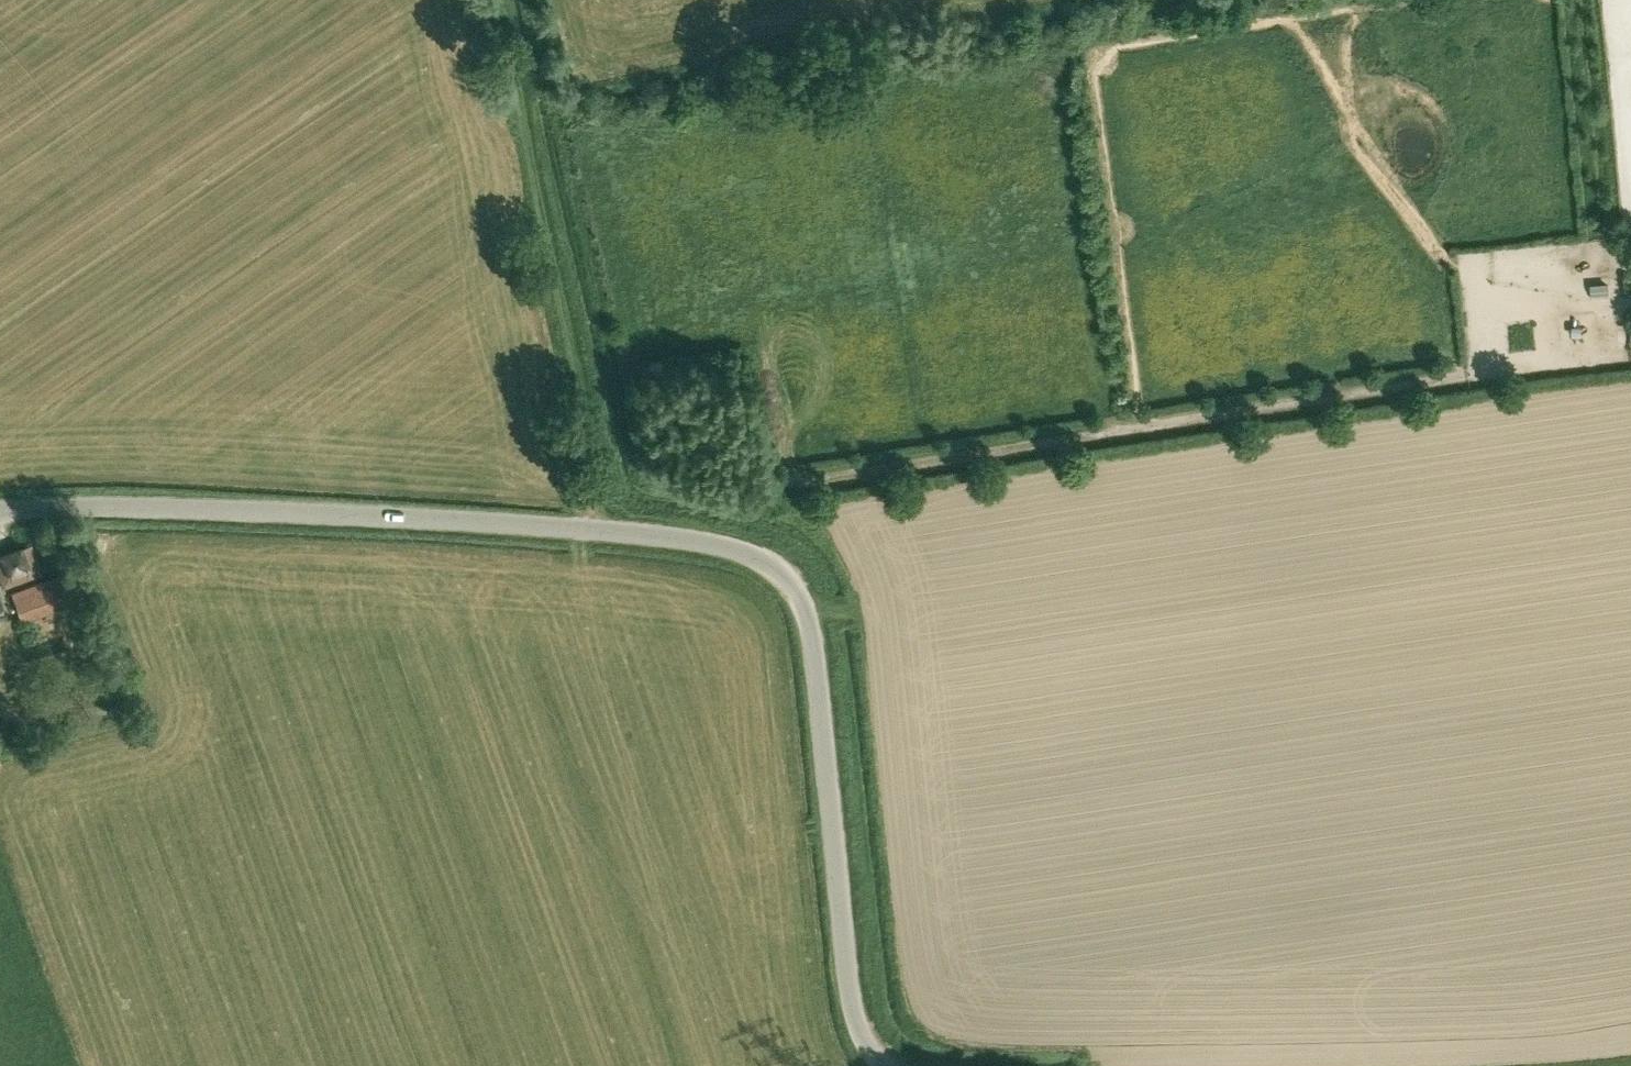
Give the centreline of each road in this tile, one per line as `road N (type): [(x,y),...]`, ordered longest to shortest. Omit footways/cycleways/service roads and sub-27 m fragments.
road 1 (unclassified): [(885,1065),(862,1034),(850,989),(808,621),(797,592),(767,561),(732,548),(614,530),(161,506),(0,511)]

